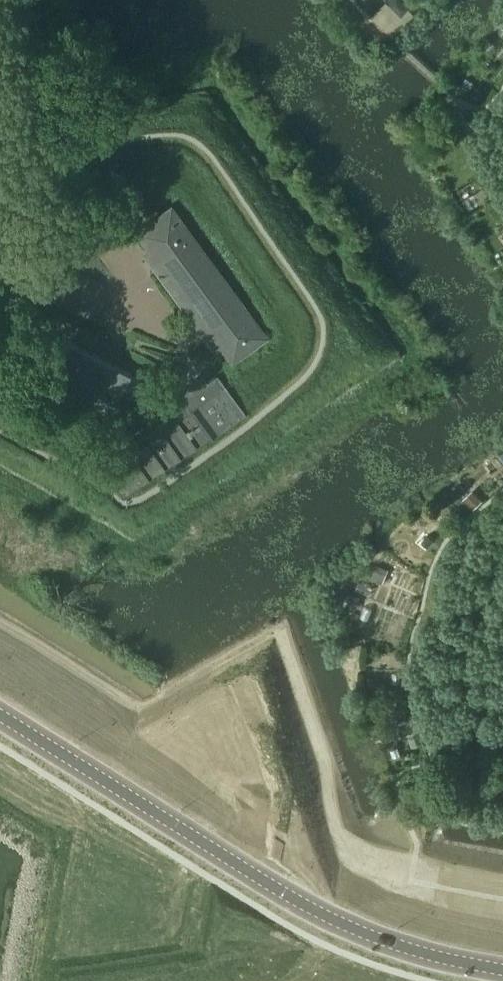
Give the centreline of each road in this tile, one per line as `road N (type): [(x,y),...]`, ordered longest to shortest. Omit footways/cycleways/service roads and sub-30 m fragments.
road 1 (tertiary): [(502,964),(406,944),(354,921),(0,712)]
road 2 (track): [(502,564),(459,660),(467,788)]

